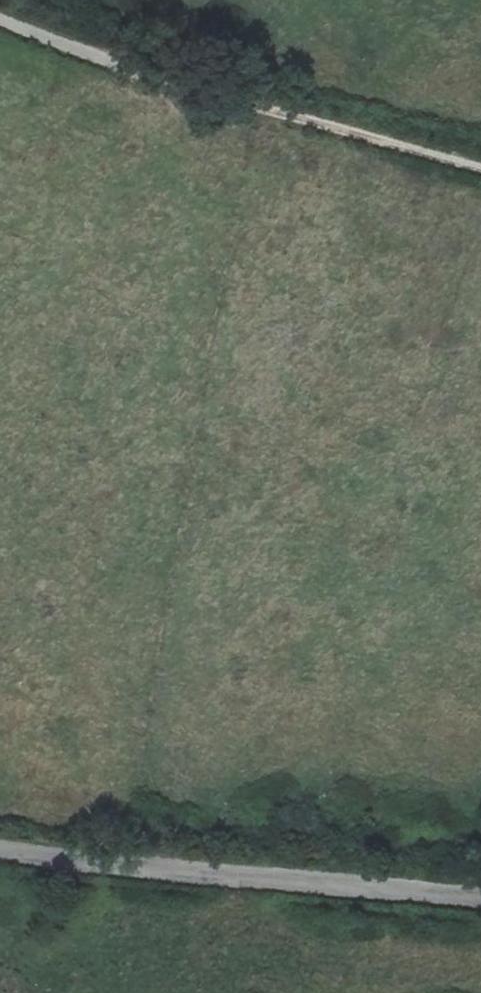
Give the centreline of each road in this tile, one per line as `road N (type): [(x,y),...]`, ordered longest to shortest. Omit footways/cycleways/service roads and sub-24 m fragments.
road 1 (track): [(480,168),(281,115),(0,17)]
road 2 (unclassified): [(0,851),(480,897)]

